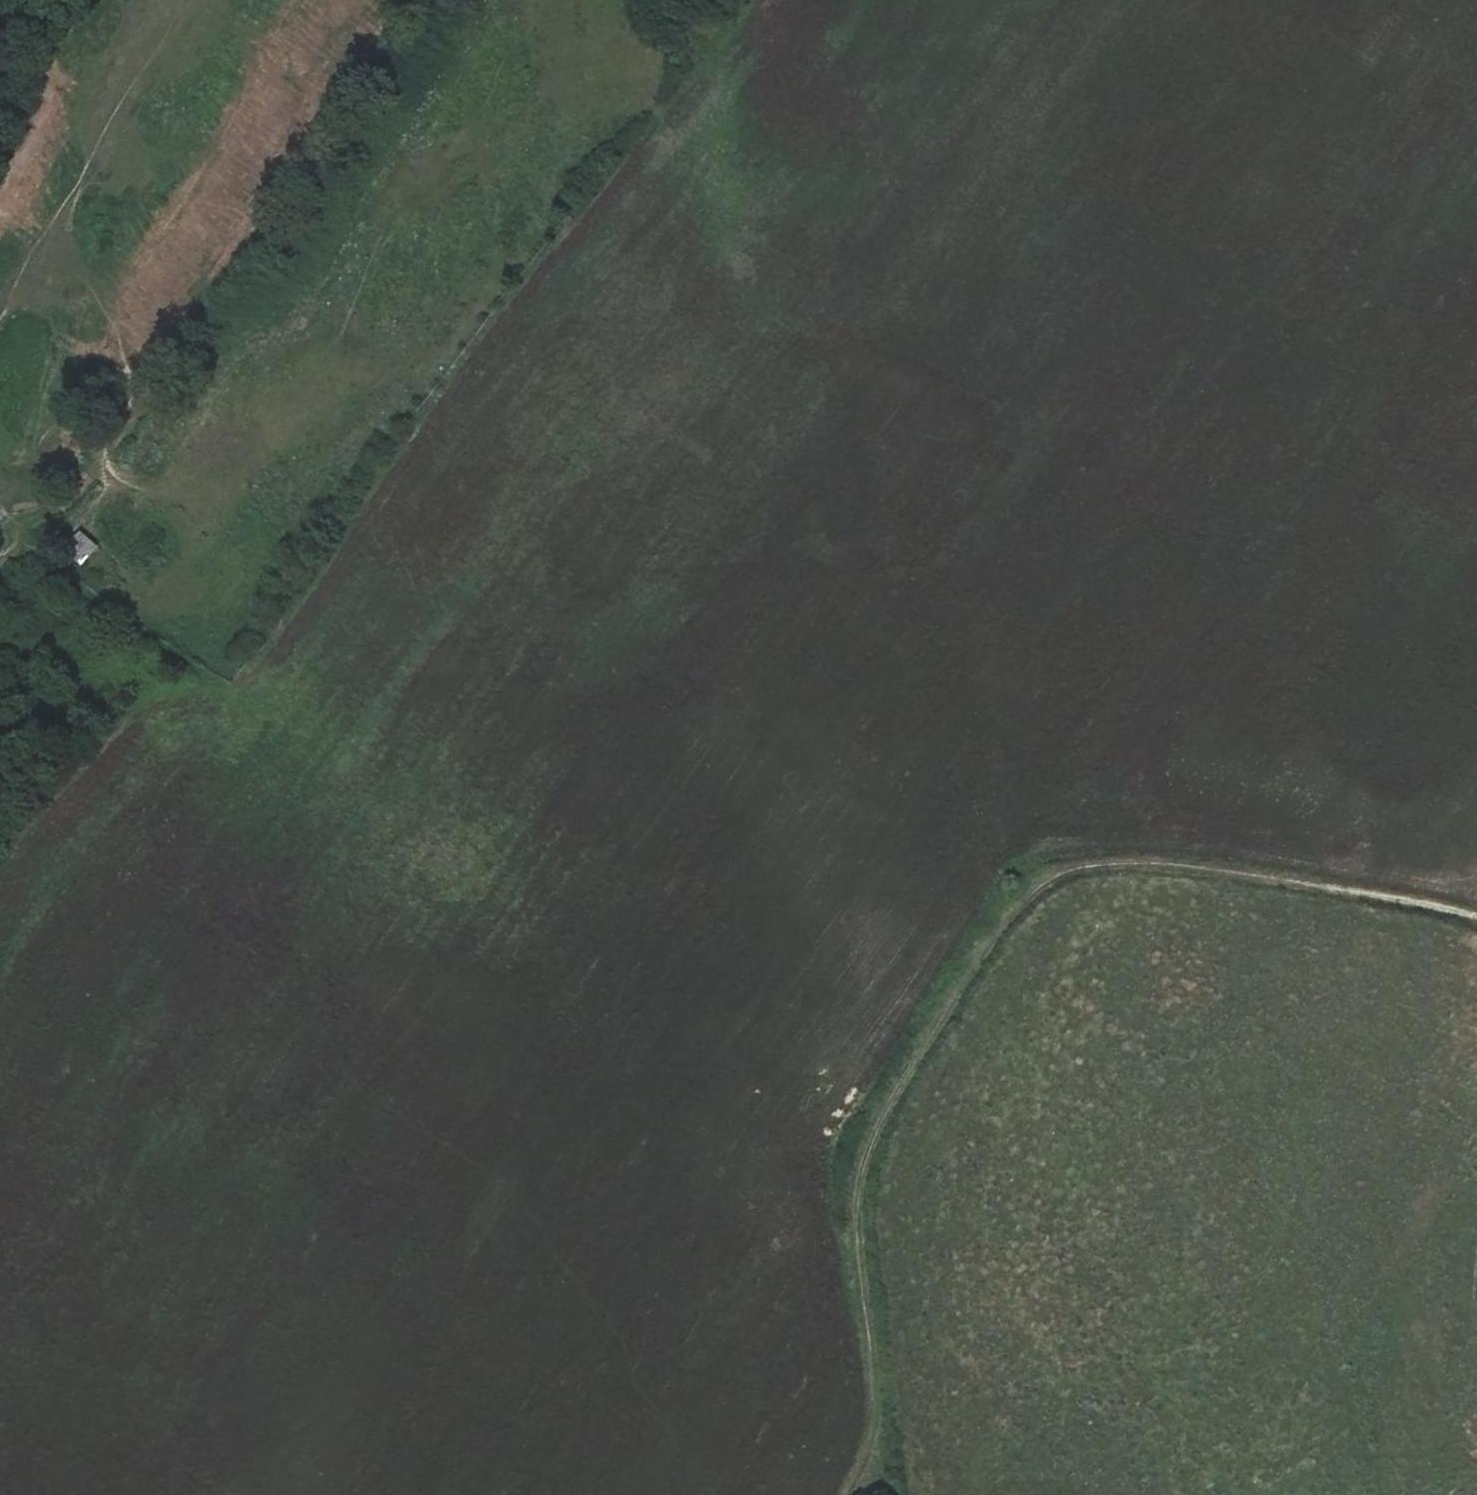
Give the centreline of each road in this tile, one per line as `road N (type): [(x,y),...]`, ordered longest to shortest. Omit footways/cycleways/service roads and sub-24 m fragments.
road 1 (track): [(1476,917),(1396,898),(1145,863),(1065,869),(1025,895),(887,1109),(862,1171),(859,1241),(878,1410),(876,1436),(846,1494)]

